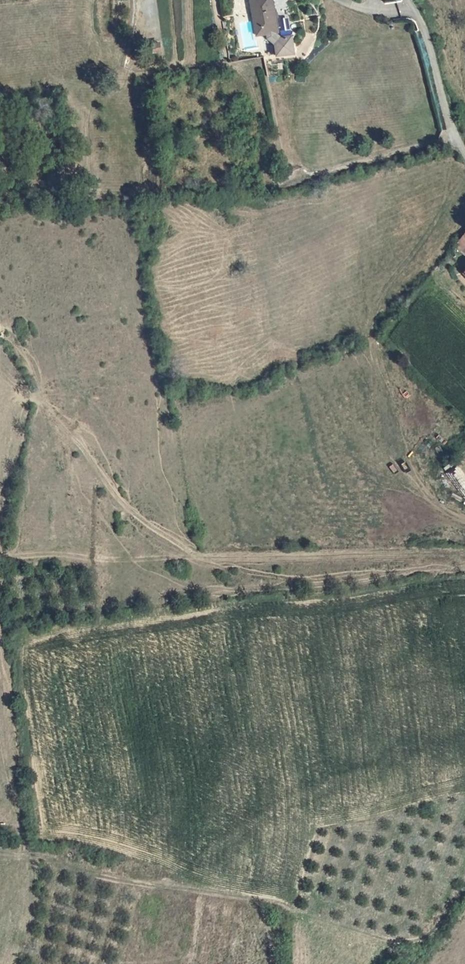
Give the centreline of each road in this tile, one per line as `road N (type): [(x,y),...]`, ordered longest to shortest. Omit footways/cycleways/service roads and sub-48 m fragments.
road 1 (track): [(464,552),(204,557),(155,532),(116,496),(44,404),(11,400)]
road 2 (track): [(464,506),(409,463),(396,404),(371,356),(369,316),(464,179)]
road 3 (unclassified): [(464,157),(405,0)]

